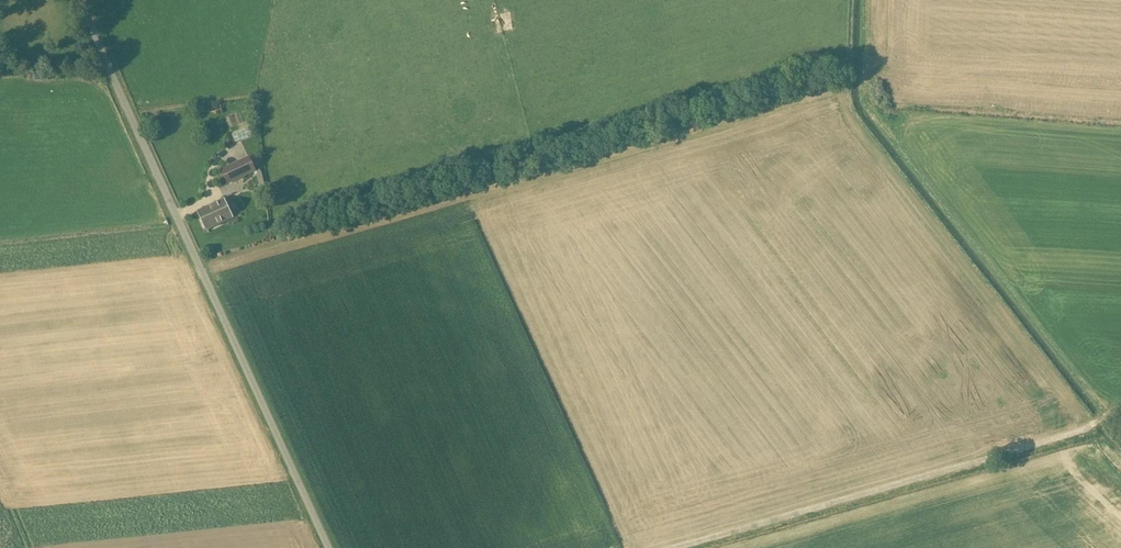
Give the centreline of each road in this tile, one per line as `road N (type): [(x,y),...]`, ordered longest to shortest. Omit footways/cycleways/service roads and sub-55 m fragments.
road 1 (unclassified): [(331,547),(105,61),(87,0)]

